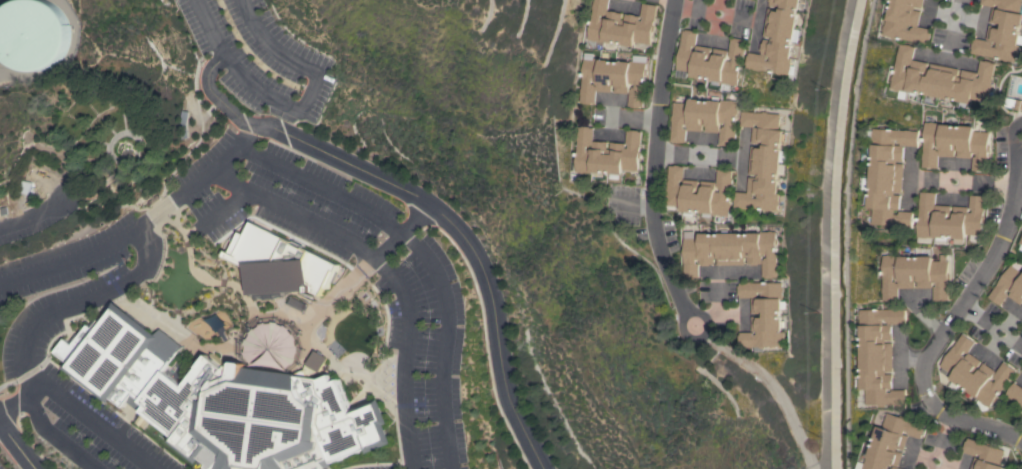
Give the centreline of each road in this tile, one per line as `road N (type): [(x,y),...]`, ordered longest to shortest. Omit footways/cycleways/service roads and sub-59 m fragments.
road 1 (residential): [(538,468),(501,385),(490,295),(452,226),(431,207),(211,91)]
road 2 (residential): [(1021,442),(935,412),(925,376),(927,358),(1014,212),(1021,163)]
road 3 (residential): [(674,0),(649,218),(656,252),(687,313)]
road 4 (residential): [(703,335),(771,385),(814,465)]

